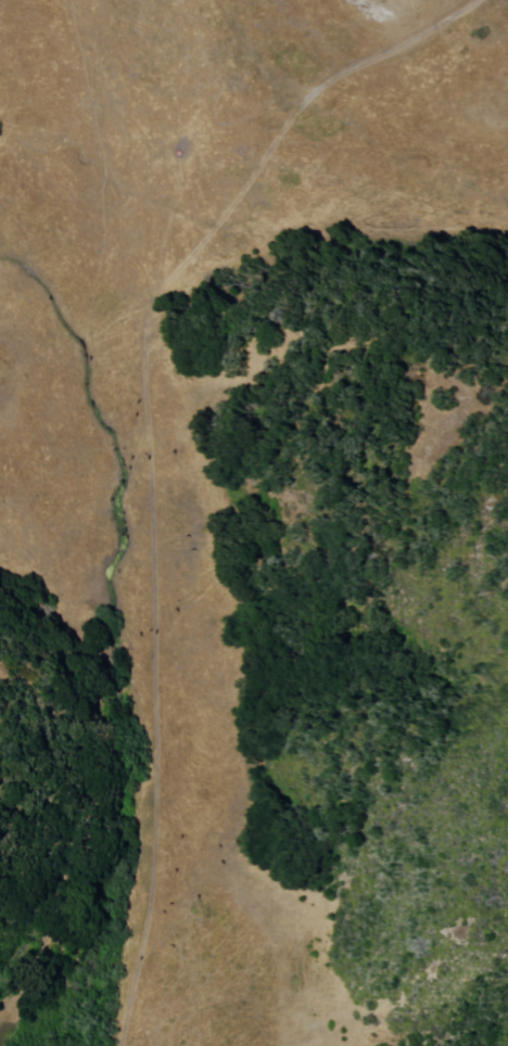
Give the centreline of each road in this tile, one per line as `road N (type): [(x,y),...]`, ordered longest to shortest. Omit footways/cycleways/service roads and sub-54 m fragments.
road 1 (track): [(114,1045),(141,914),(144,723),(132,405),(142,331),(188,282),(316,87),(467,0)]

